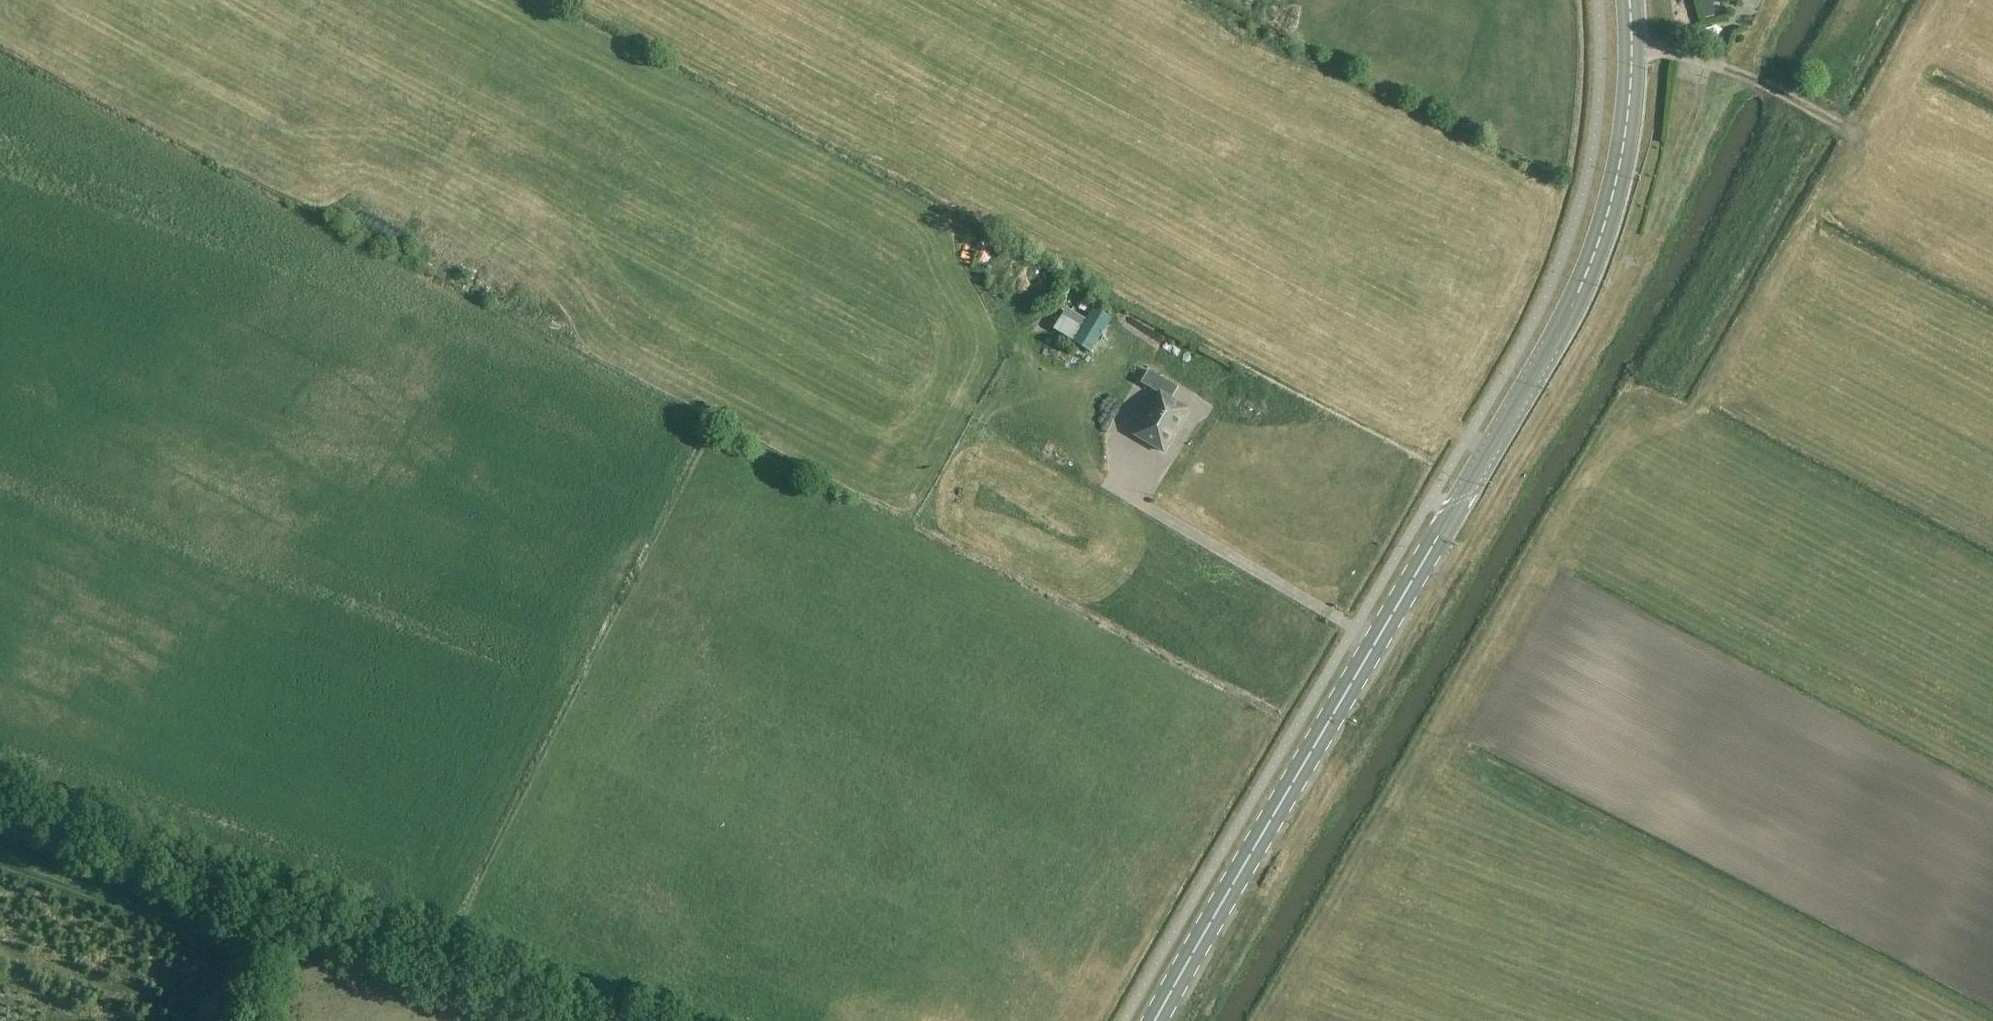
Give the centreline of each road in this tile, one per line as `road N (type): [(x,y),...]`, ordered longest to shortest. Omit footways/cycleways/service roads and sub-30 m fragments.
road 1 (primary): [(1155,1020),(1579,290),(1622,151),(1629,0)]
road 2 (track): [(0,810),(609,1020)]

